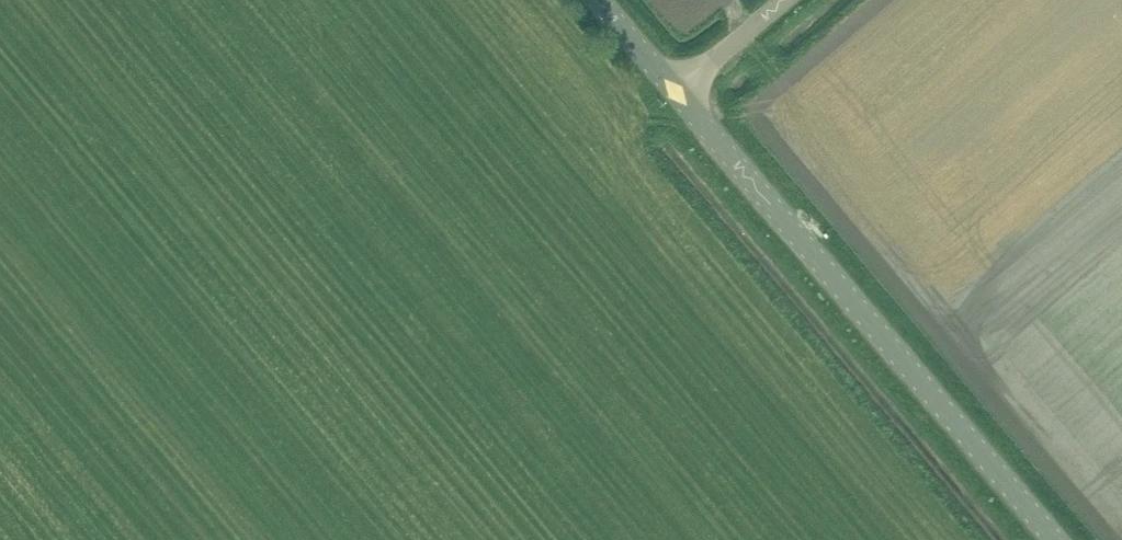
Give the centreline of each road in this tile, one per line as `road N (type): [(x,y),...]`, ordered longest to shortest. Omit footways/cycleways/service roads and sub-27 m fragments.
road 1 (tertiary): [(1057,539),(672,89)]
road 2 (unclassified): [(672,89),(777,0)]

